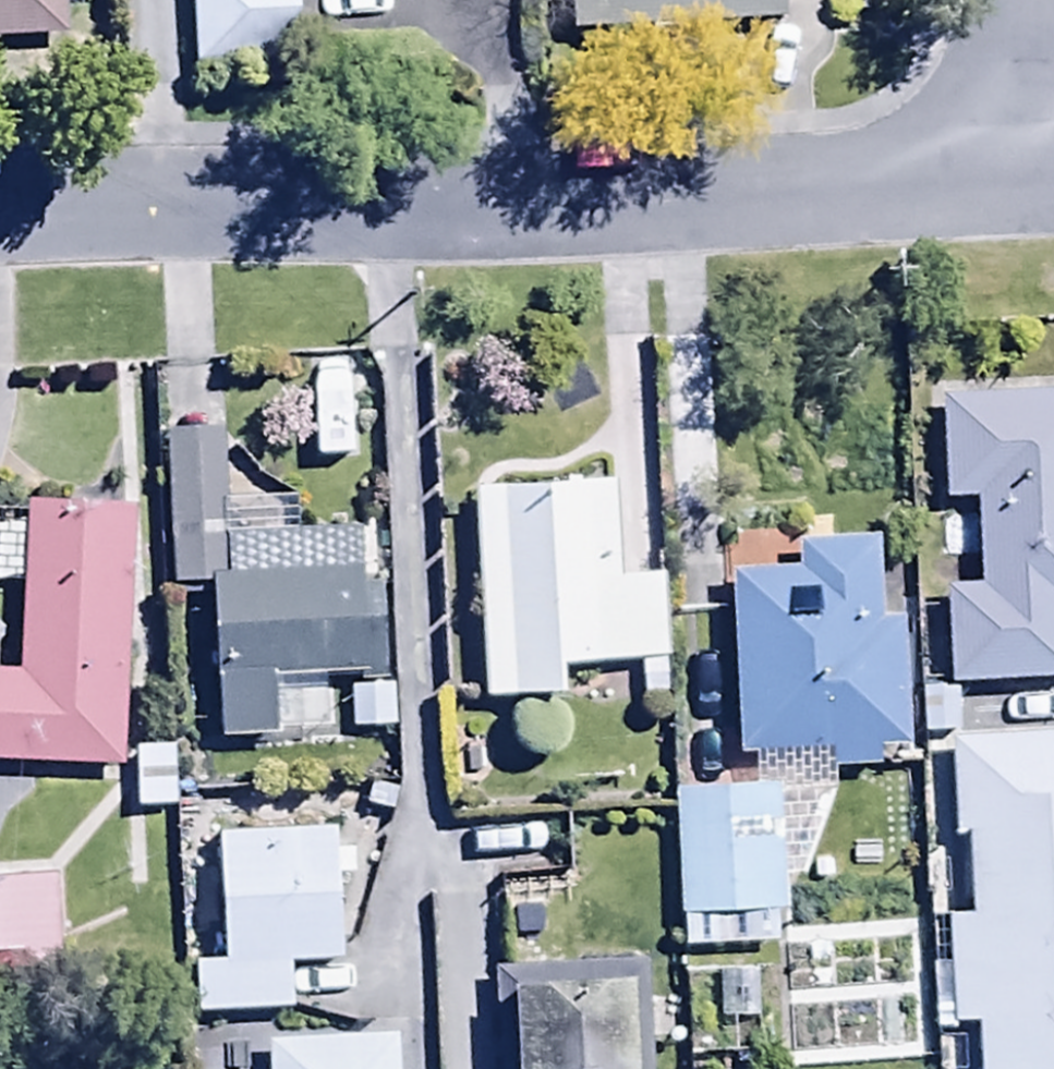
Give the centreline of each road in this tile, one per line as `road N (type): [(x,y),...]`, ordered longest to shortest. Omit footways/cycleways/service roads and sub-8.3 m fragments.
road 1 (residential): [(0,232),(1028,186)]
road 2 (residential): [(1018,0),(1028,186)]

